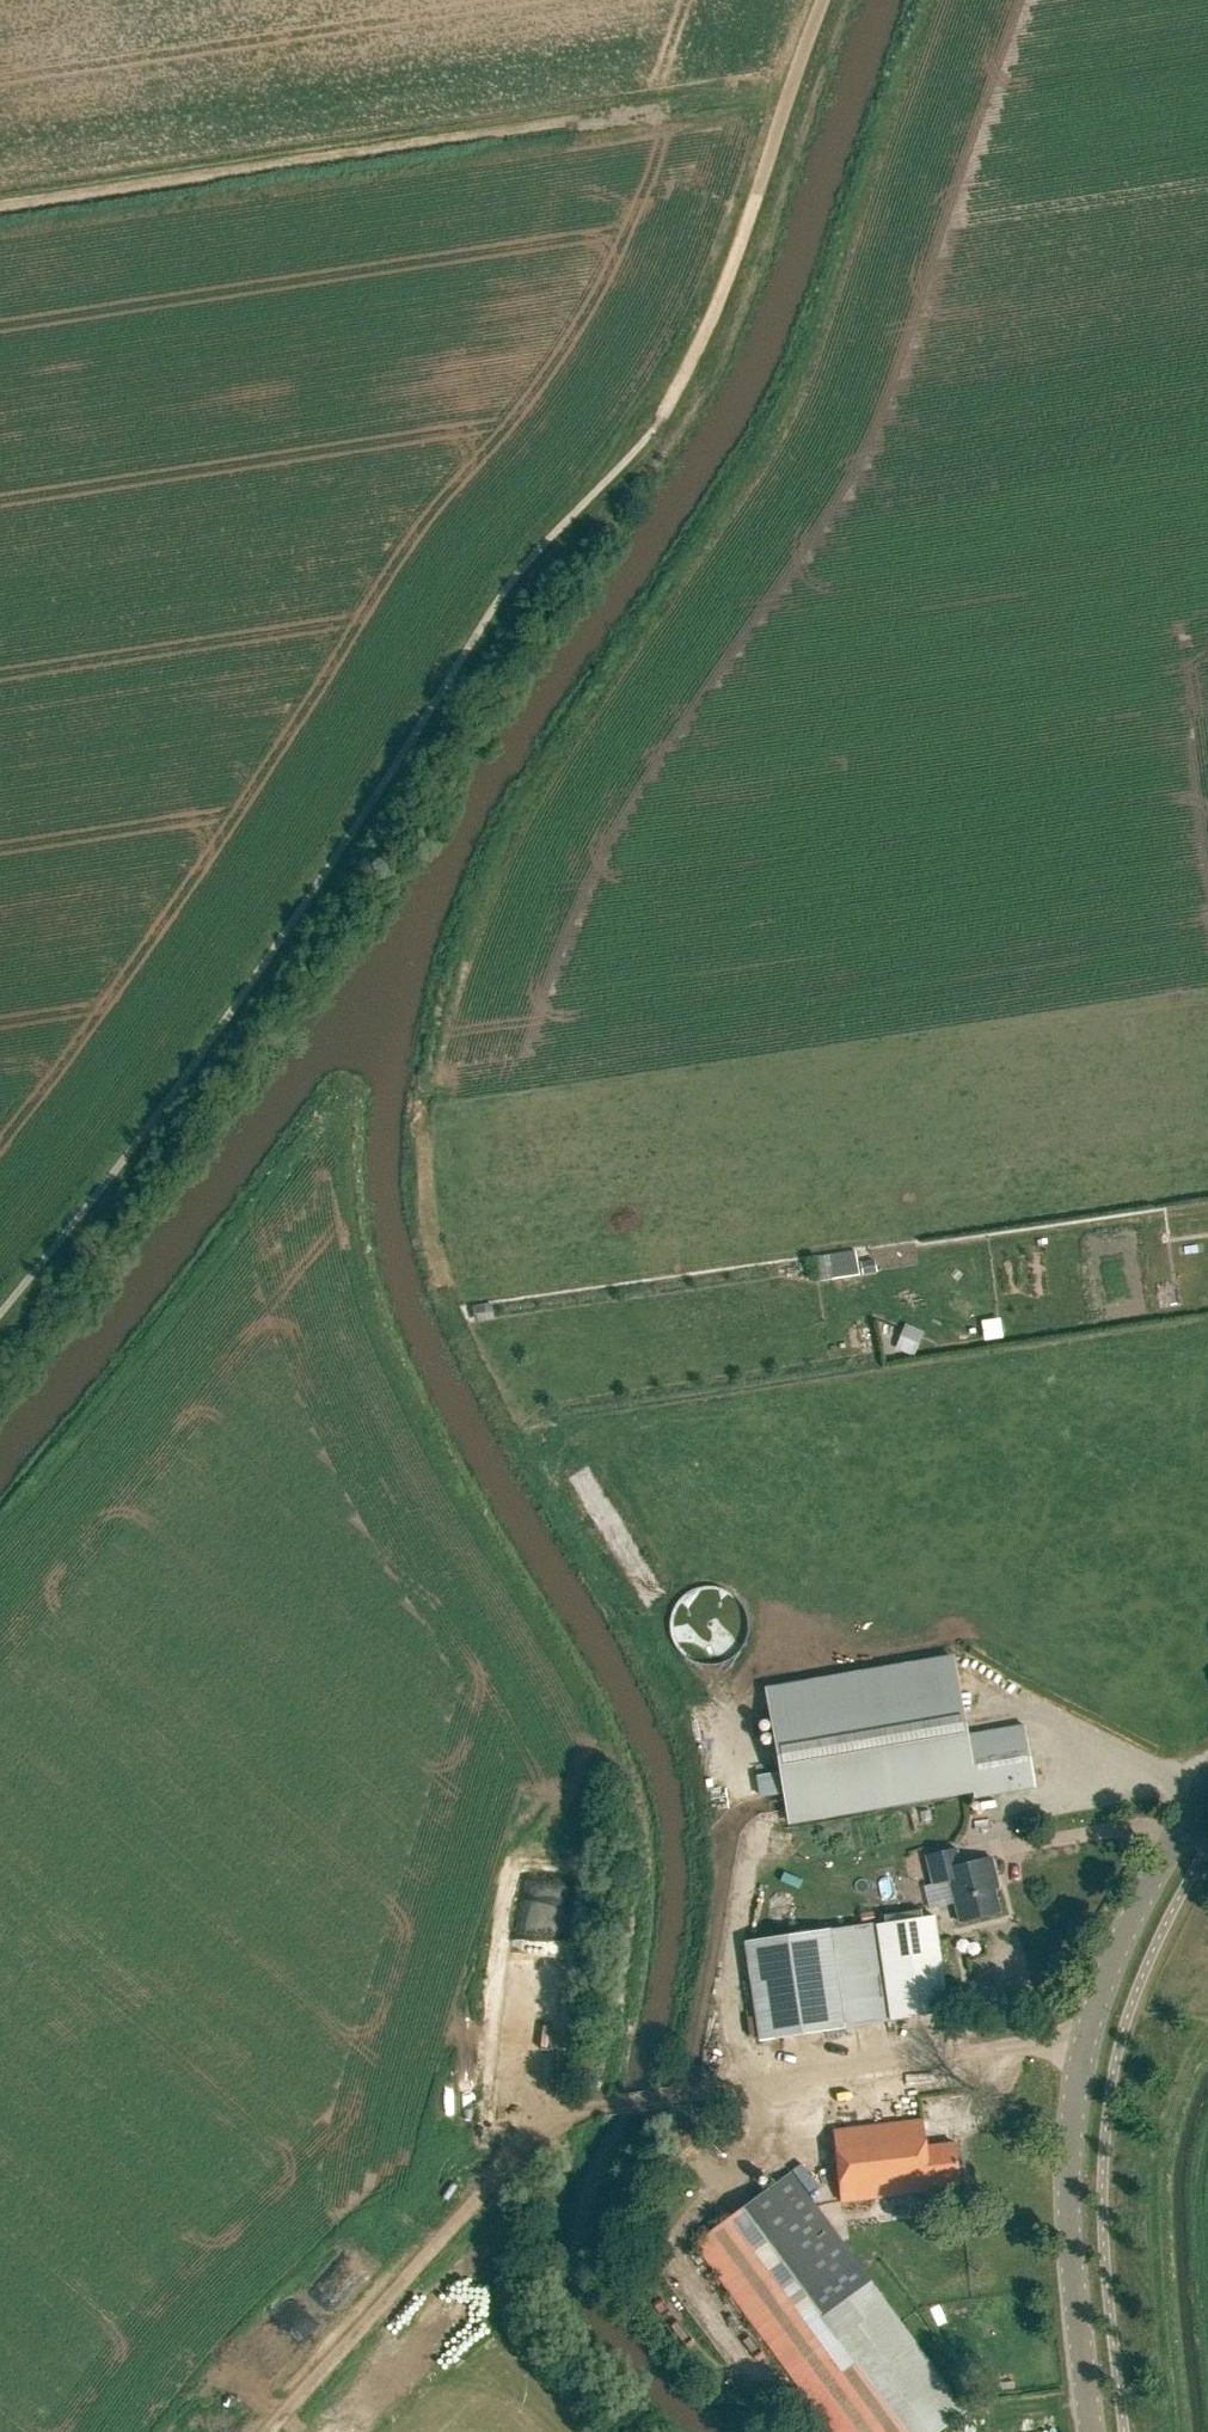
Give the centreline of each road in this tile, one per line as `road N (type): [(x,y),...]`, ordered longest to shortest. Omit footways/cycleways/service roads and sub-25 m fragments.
road 1 (secondary): [(1090,2431),(1073,2294),(1071,2152),(1082,2051),(1121,1939),(1207,1796)]
road 2 (unclassified): [(661,420),(721,288),(825,0)]

